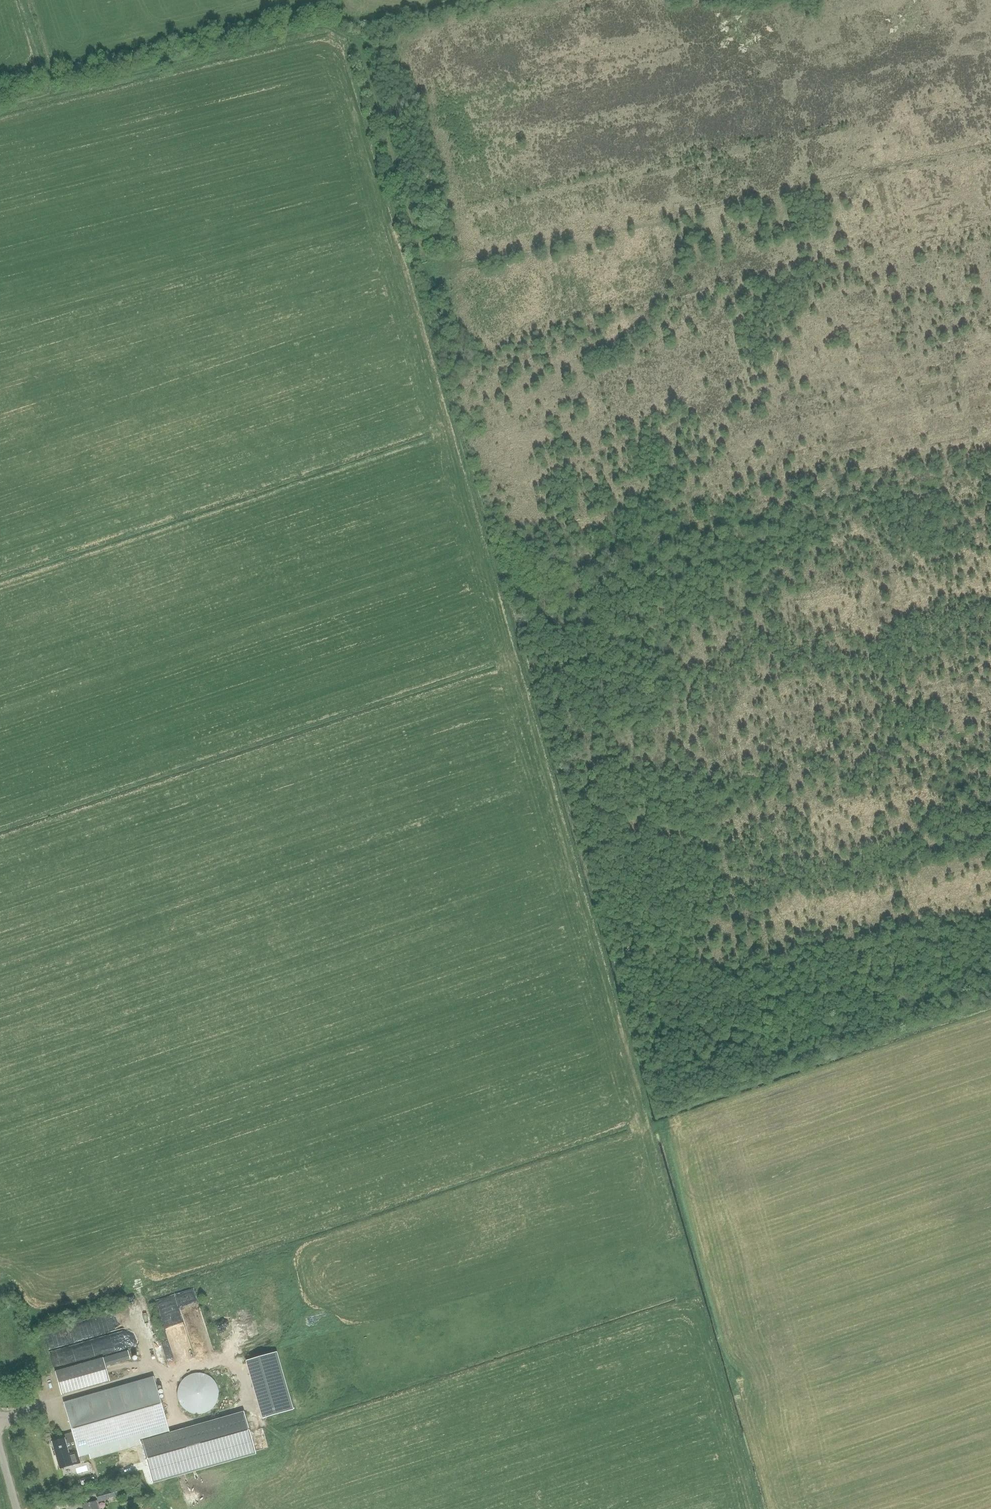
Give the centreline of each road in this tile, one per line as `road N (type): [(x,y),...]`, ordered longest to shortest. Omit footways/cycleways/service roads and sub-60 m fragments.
road 1 (track): [(56,92),(321,25),(359,45),(423,262)]

